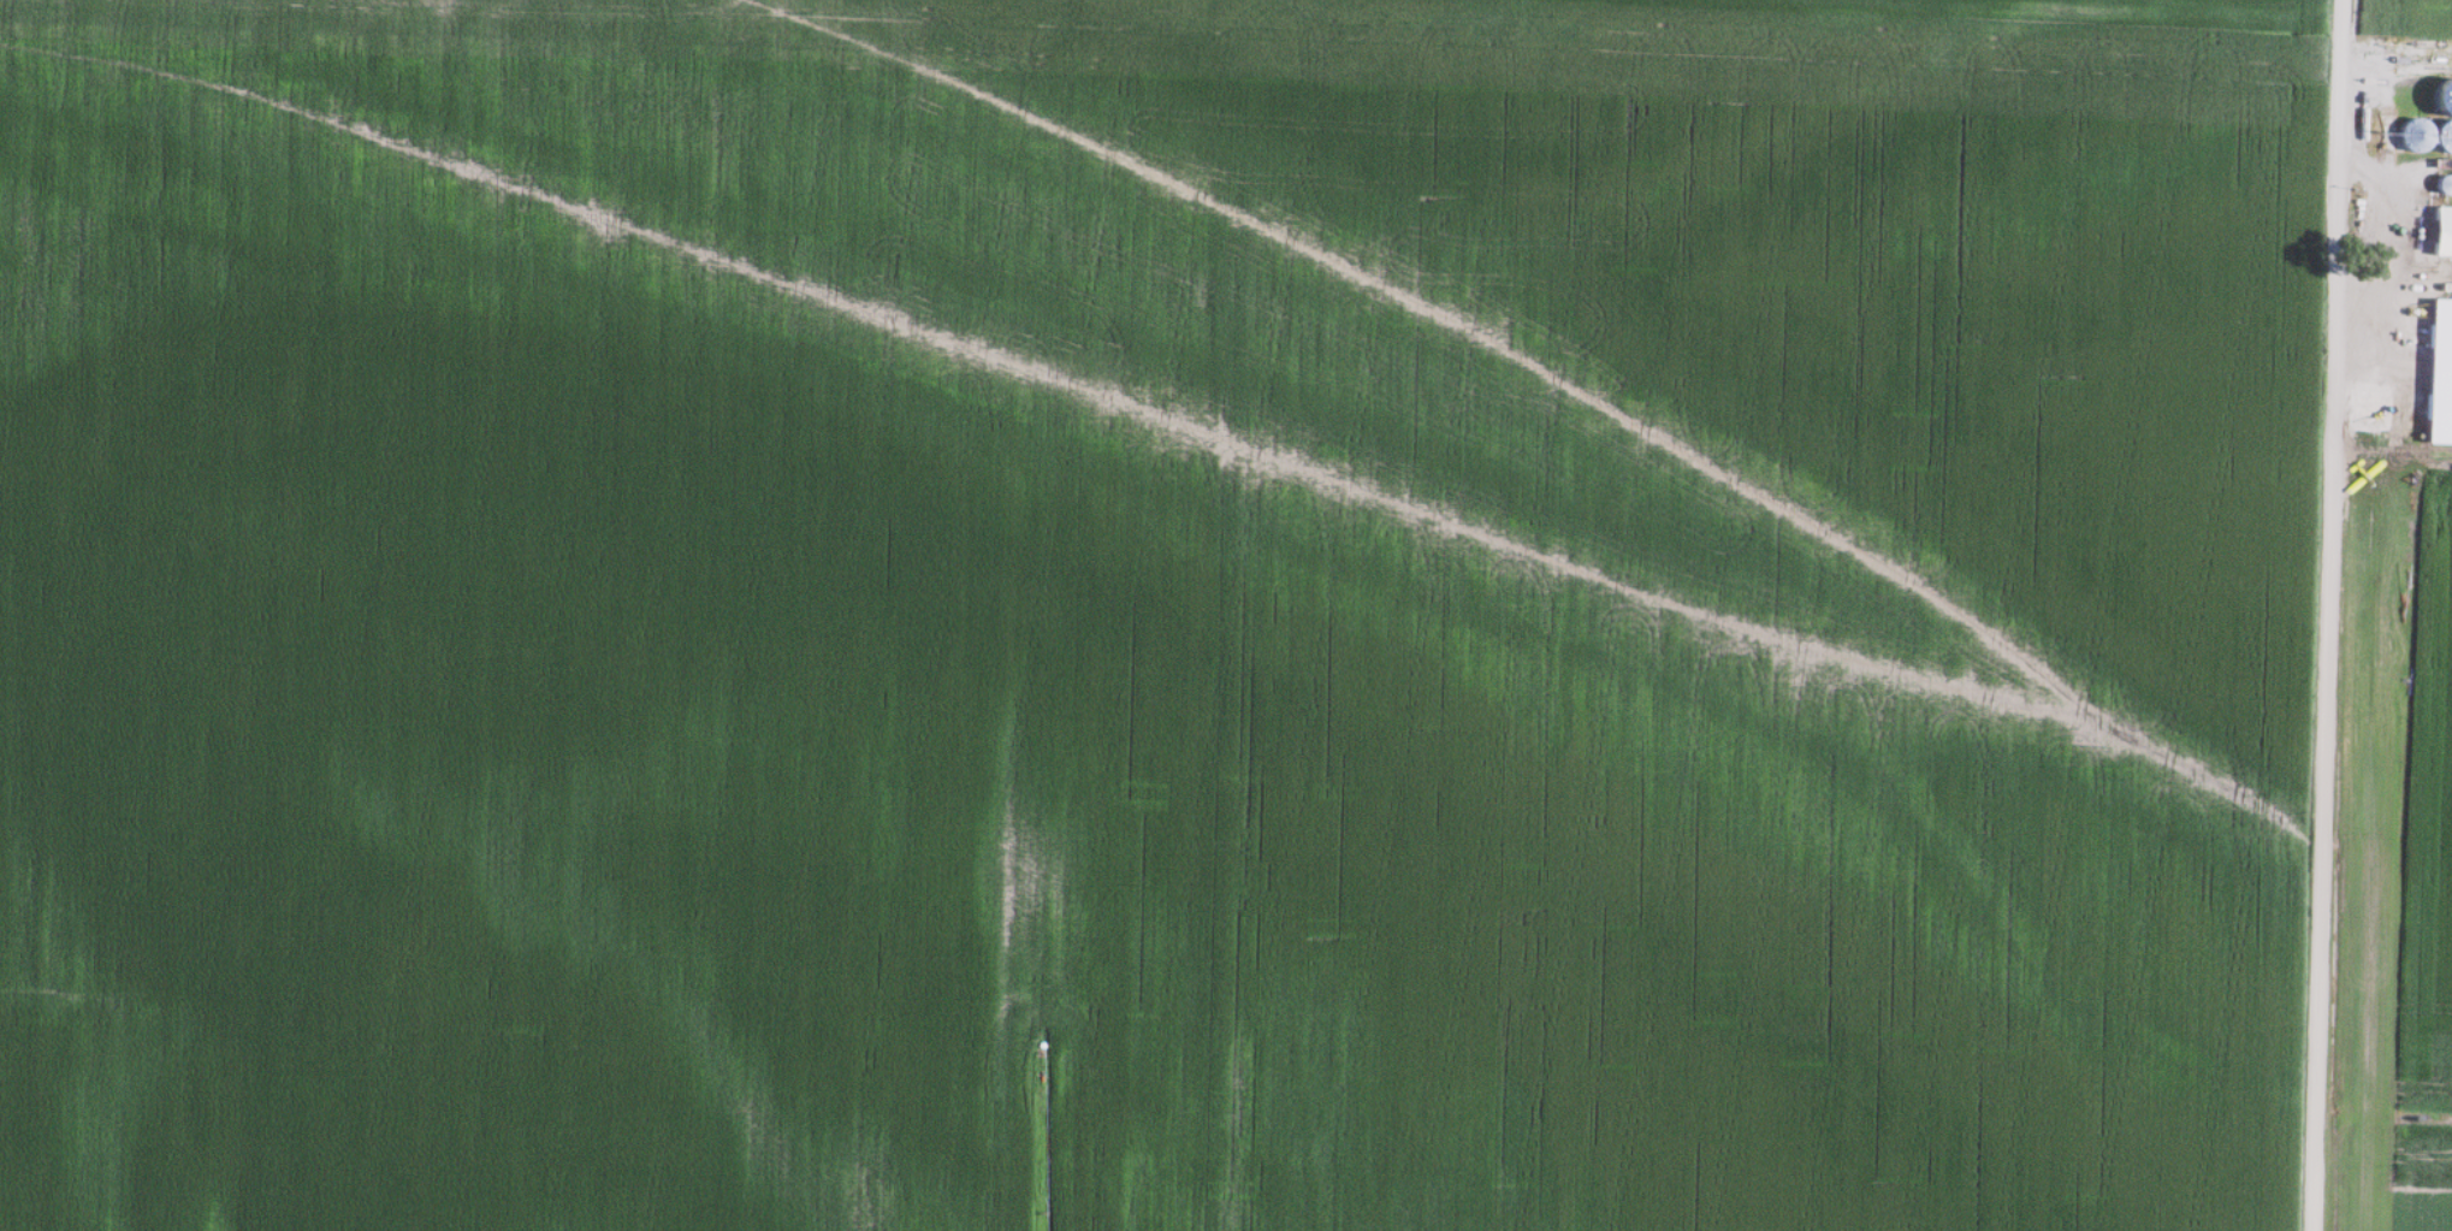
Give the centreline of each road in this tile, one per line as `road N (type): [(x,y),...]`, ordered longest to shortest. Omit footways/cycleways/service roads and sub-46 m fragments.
road 1 (residential): [(2344,0),(2313,1230)]

